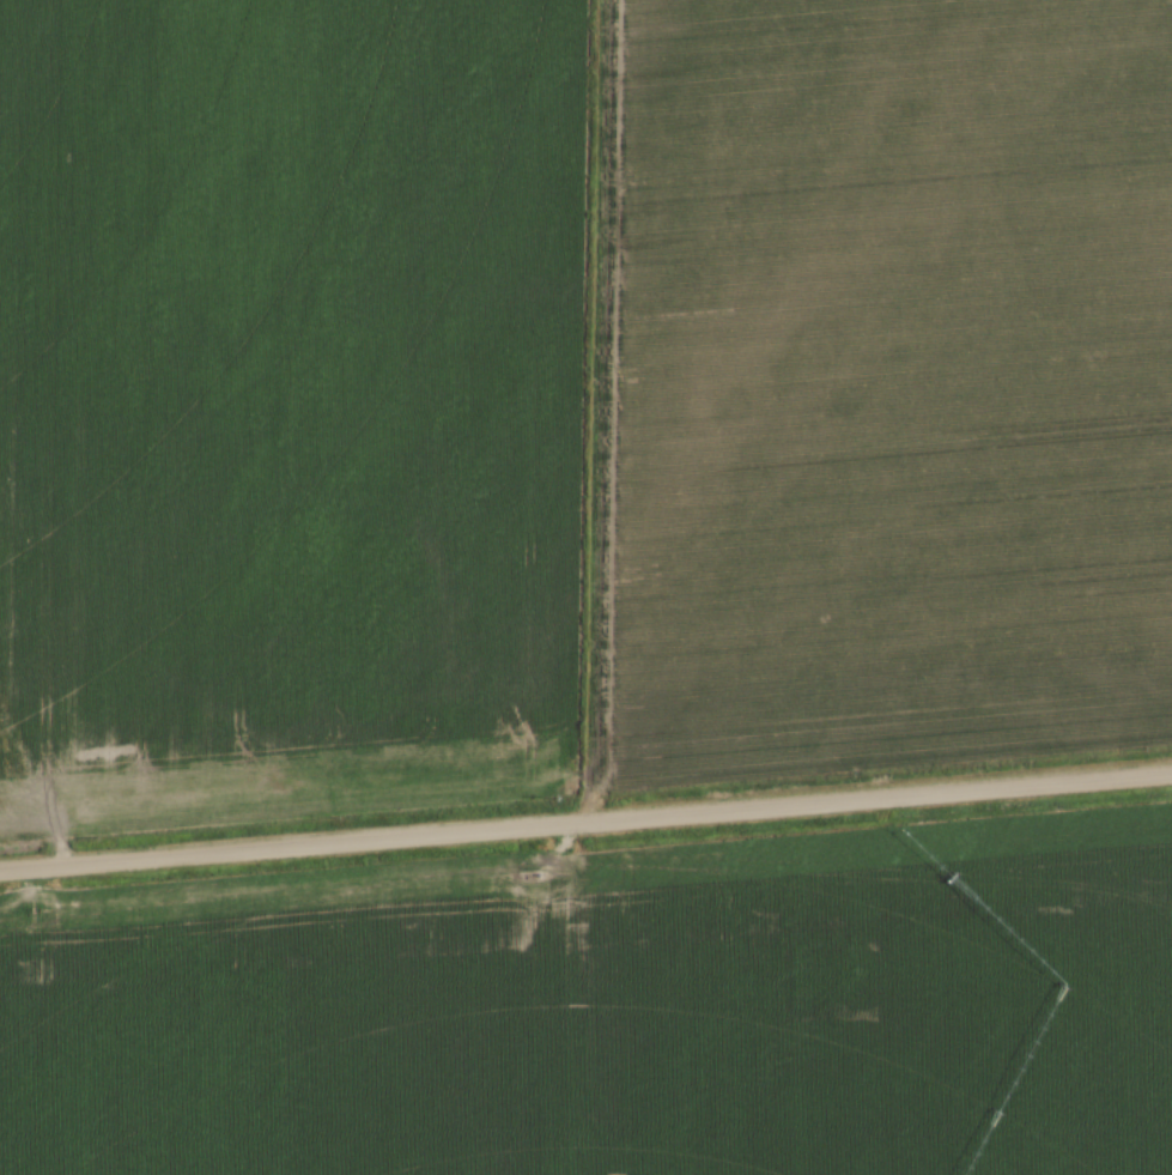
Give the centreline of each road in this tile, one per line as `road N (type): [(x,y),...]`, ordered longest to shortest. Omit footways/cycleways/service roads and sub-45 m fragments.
road 1 (residential): [(0,876),(1171,775)]

